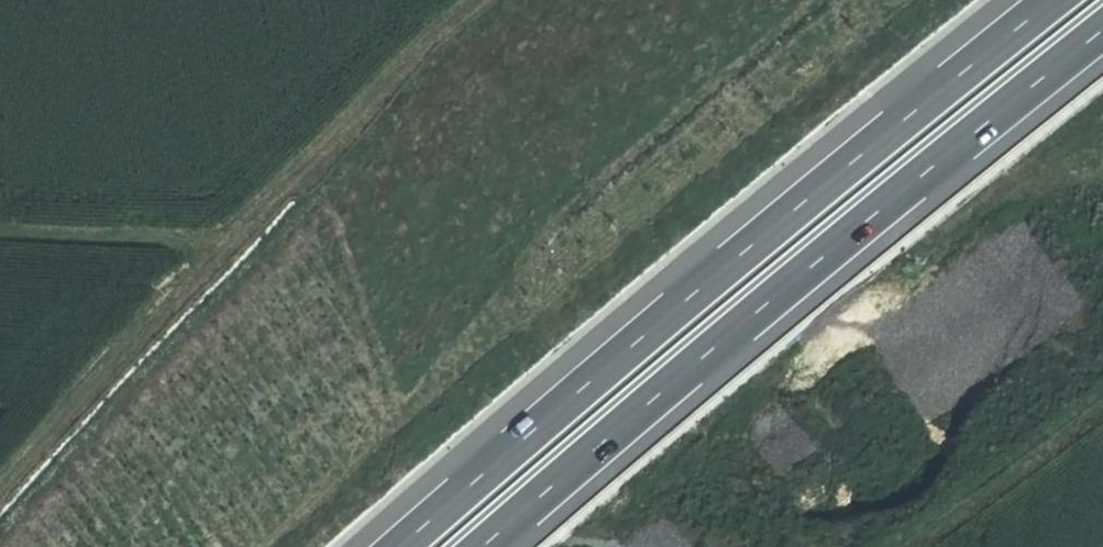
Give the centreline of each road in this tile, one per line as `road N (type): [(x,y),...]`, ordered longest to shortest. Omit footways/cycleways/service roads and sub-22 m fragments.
road 1 (motorway): [(1044,0),(390,546)]
road 2 (motorway): [(474,546),(771,293),(1102,25)]
road 3 (track): [(482,0),(382,85),(0,496)]

